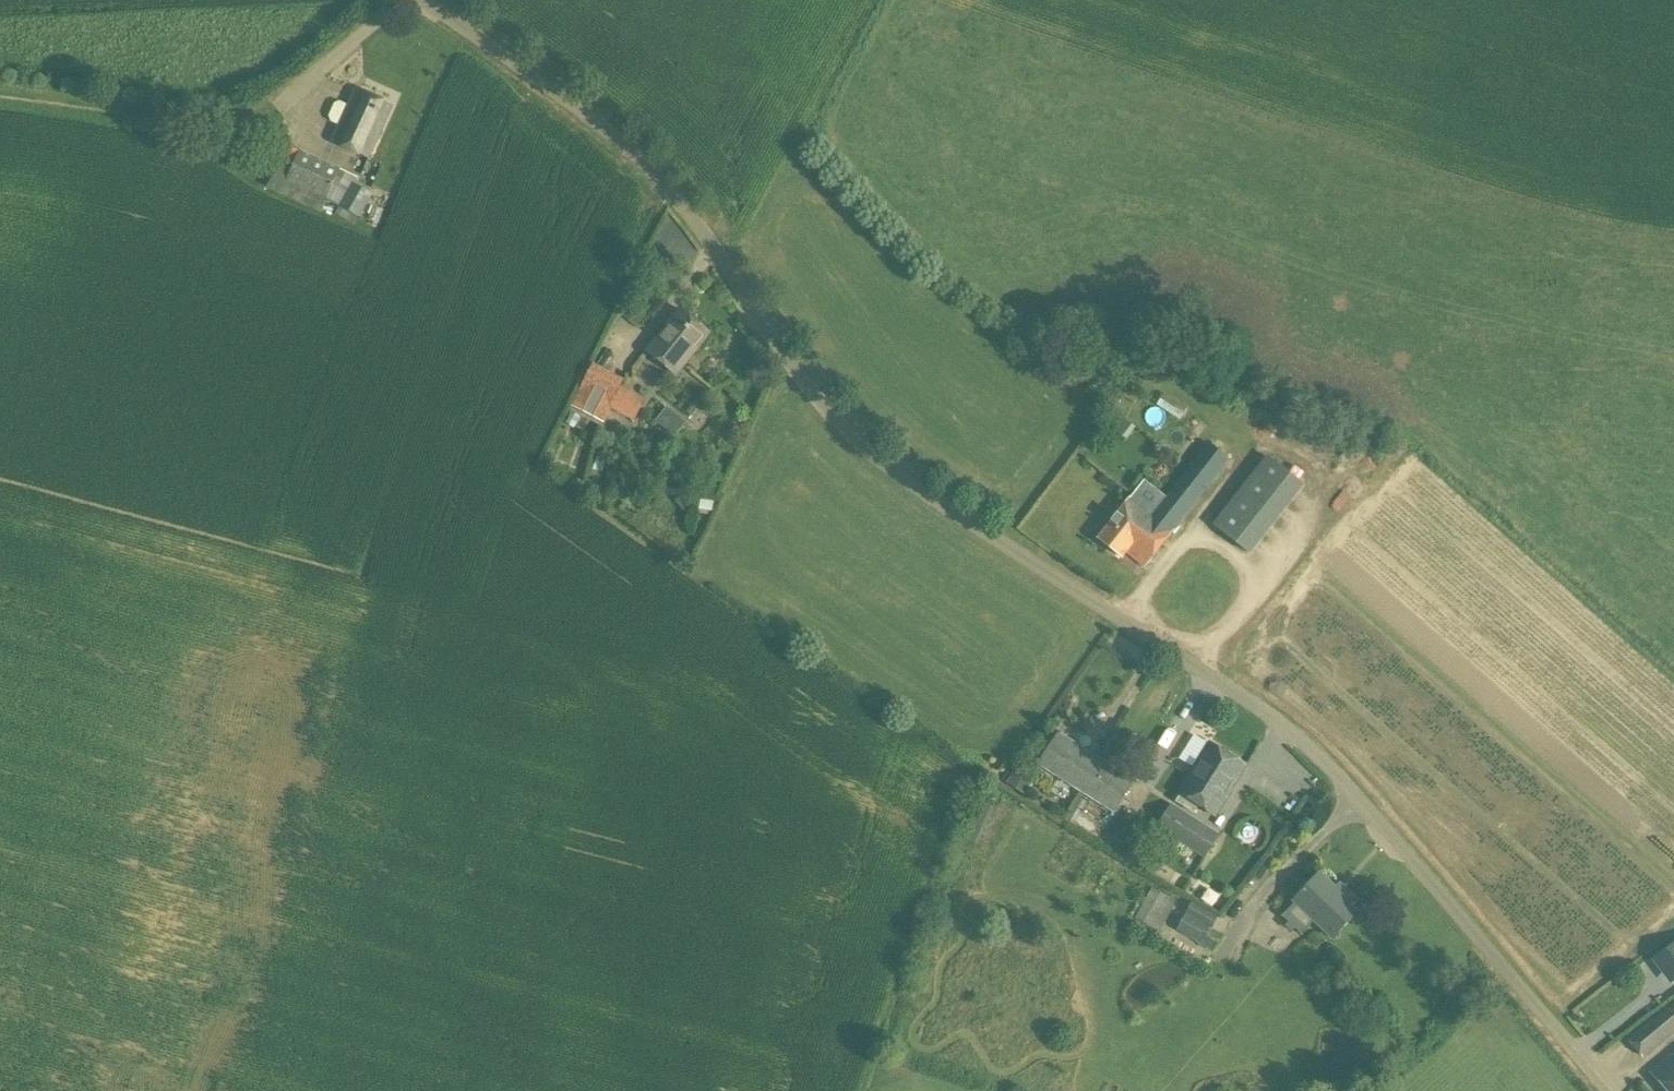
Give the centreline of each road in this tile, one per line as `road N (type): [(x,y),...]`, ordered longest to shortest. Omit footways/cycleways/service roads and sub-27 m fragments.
road 1 (unclassified): [(1622,1090),(1321,730),(892,444),(792,348),(655,146),(421,0)]
road 2 (track): [(0,94),(240,118),(287,101),(401,0)]

